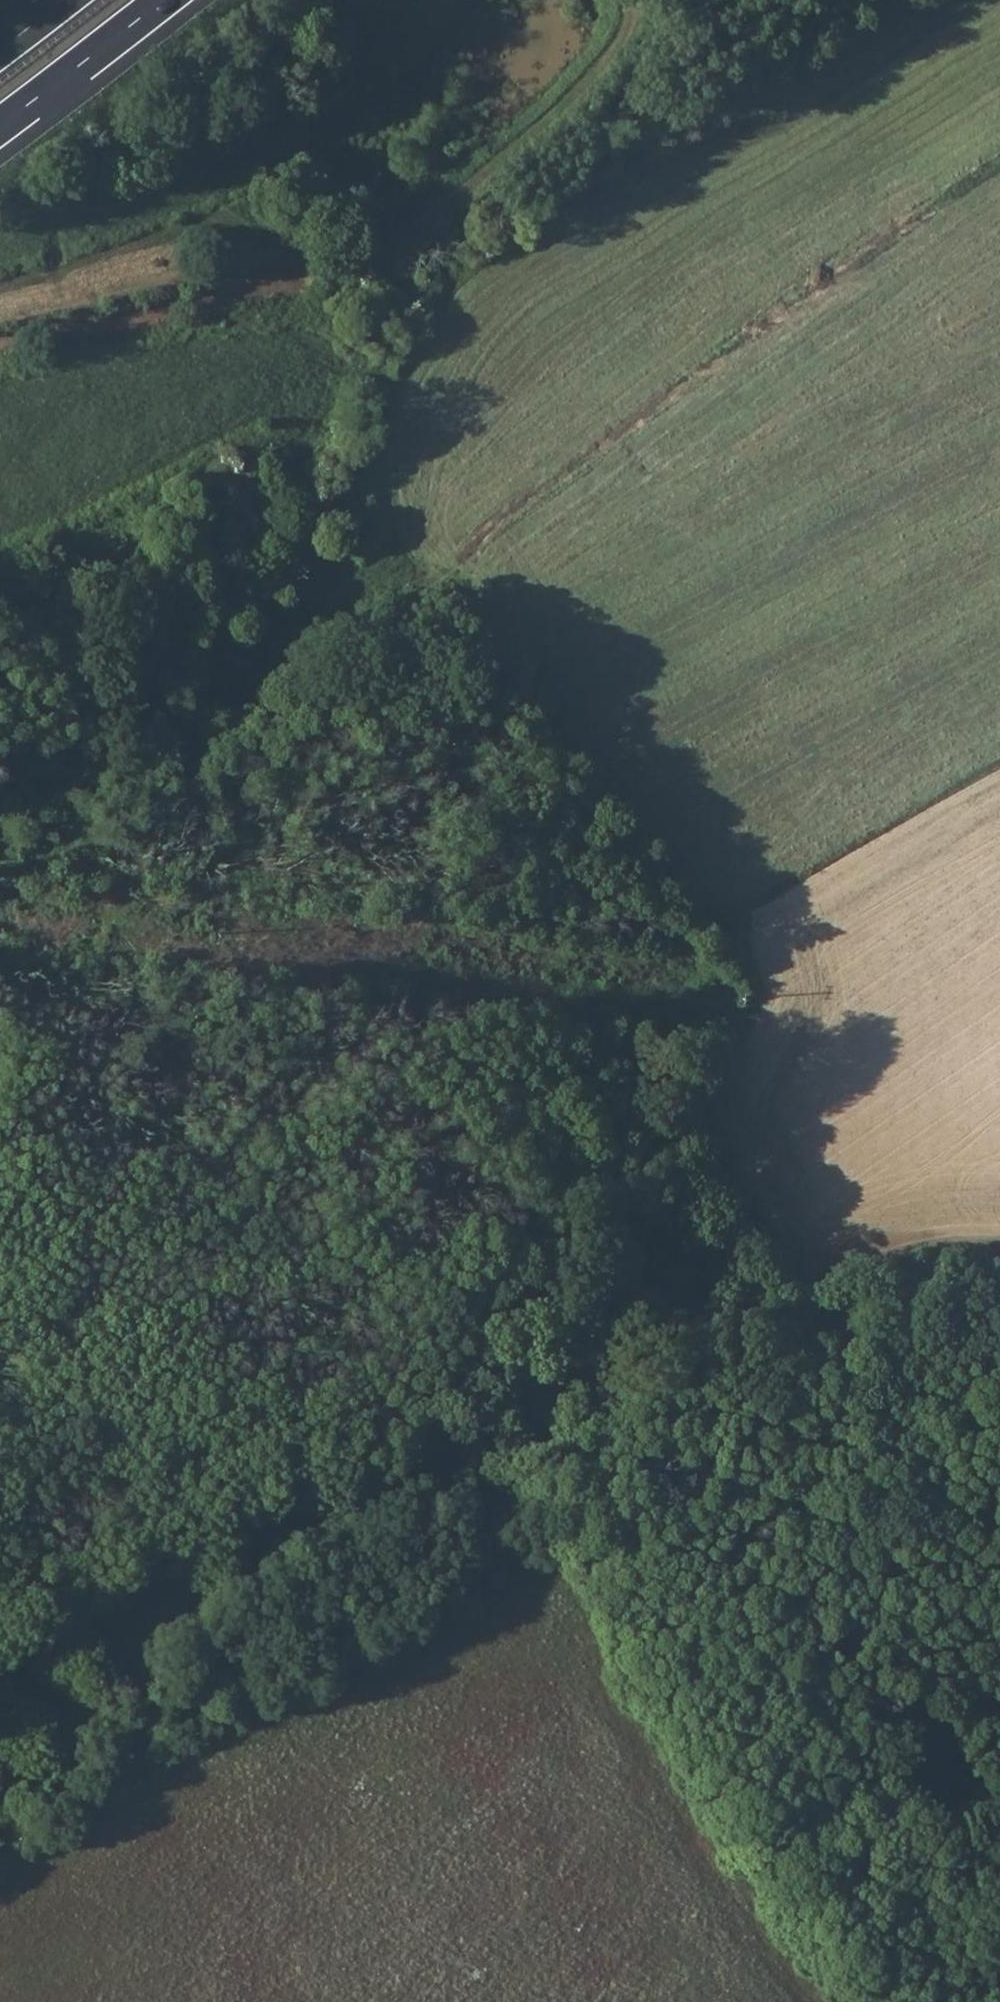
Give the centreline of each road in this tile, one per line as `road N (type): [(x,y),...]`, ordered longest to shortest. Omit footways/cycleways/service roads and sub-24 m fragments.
road 1 (motorway): [(0,125),(164,0)]

